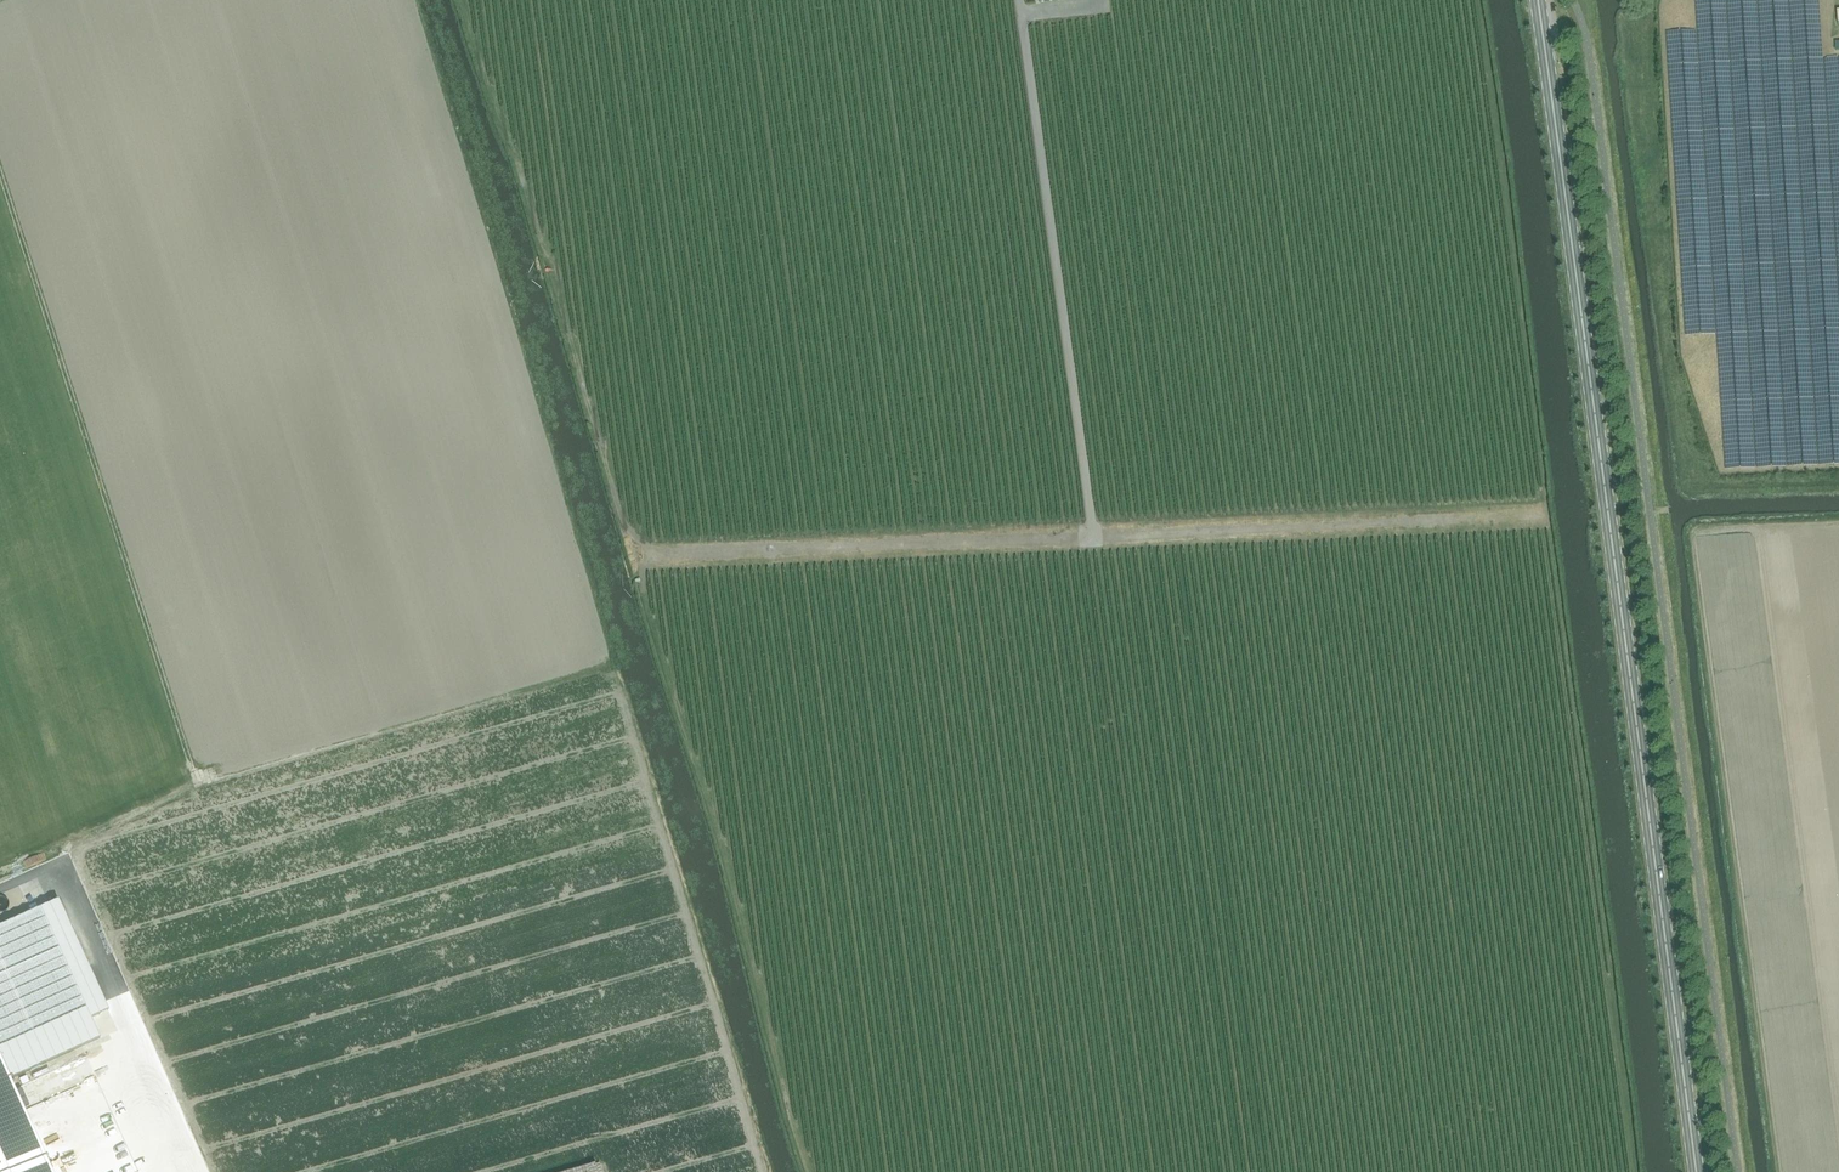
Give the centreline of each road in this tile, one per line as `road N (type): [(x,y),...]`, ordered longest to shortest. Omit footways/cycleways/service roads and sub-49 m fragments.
road 1 (tertiary): [(1694,1171),(1535,0)]

